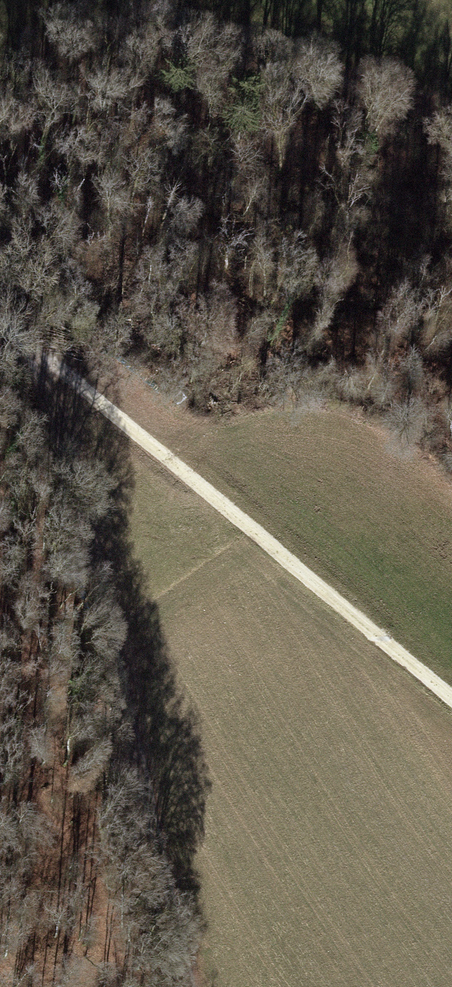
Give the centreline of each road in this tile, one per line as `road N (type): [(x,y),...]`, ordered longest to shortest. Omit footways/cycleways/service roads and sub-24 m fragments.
road 1 (track): [(190,986),(48,360)]
road 2 (track): [(0,322),(451,696)]
road 3 (track): [(134,736),(78,716),(37,673),(0,610)]

